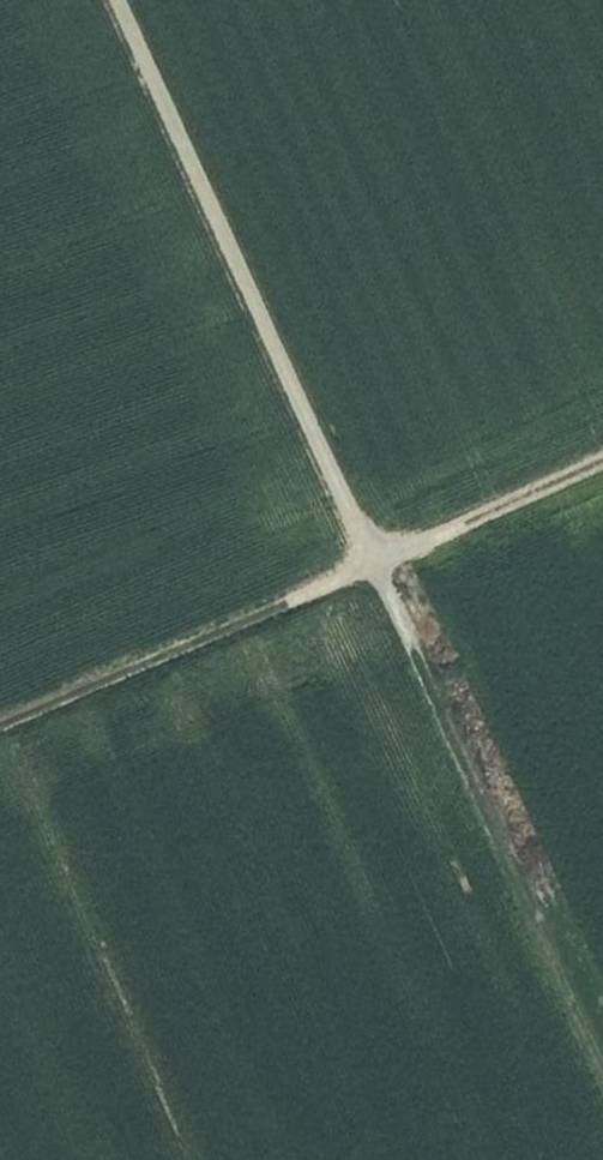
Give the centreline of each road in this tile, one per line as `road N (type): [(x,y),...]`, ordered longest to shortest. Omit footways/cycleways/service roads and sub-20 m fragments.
road 1 (track): [(602,1085),(114,0)]
road 2 (track): [(602,475),(0,740)]

